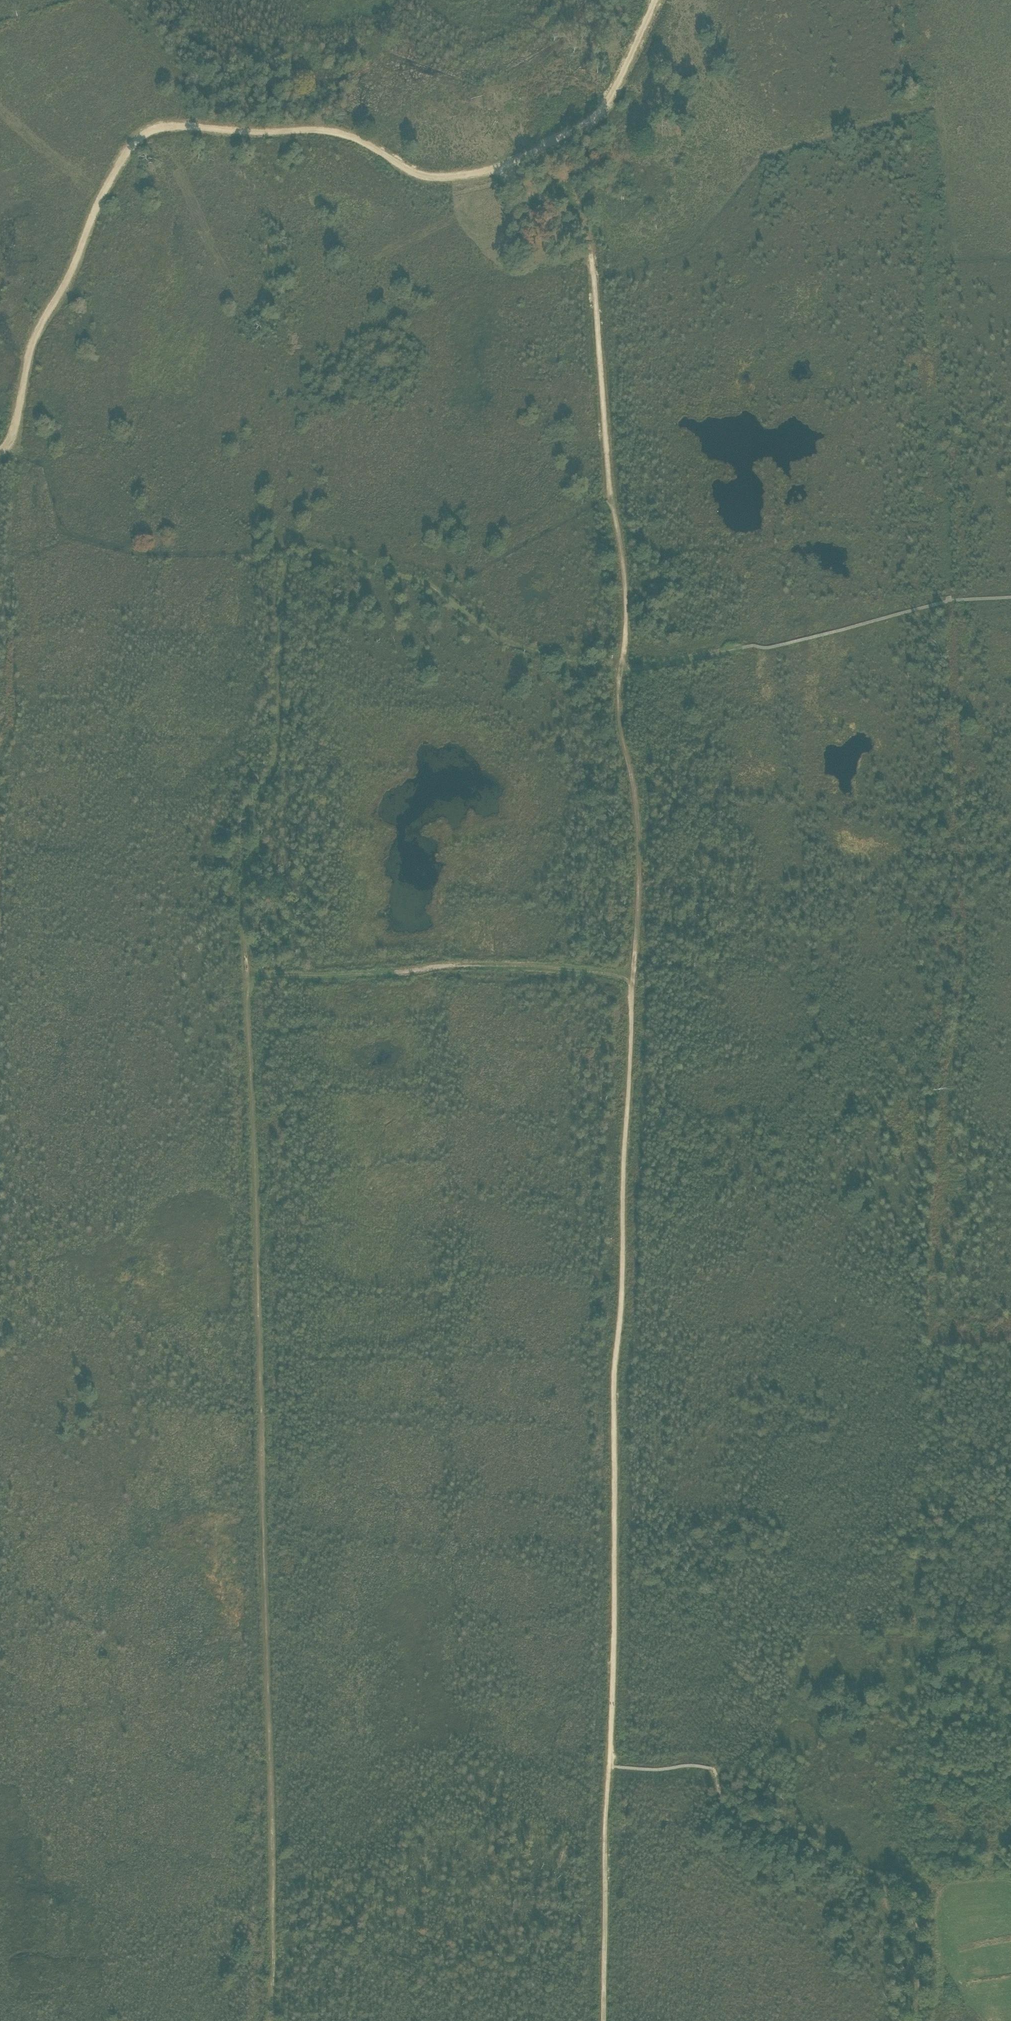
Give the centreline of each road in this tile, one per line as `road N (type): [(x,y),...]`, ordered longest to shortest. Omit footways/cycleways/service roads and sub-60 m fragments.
road 1 (track): [(270,2020),(272,1840),(247,980)]
road 2 (track): [(633,977),(614,1375),(608,1765)]
road 3 (track): [(620,668),(523,653),(468,620),(433,587),(291,556),(274,743),(251,813),(247,980)]
road 4 (track): [(498,170),(421,176),(353,138),(307,129),(177,126),(146,135),(116,170),(36,338),(13,434),(0,453)]
road 5 (track): [(498,170),(585,217),(606,460),(625,569),(620,668)]
road 6 (track): [(247,980),(485,965),(633,977)]
road 7 (track): [(620,668),(638,850),(633,977)]
road 8 (track): [(608,1765),(603,2020)]
road 9 (track): [(655,0),(604,107),(498,170)]

